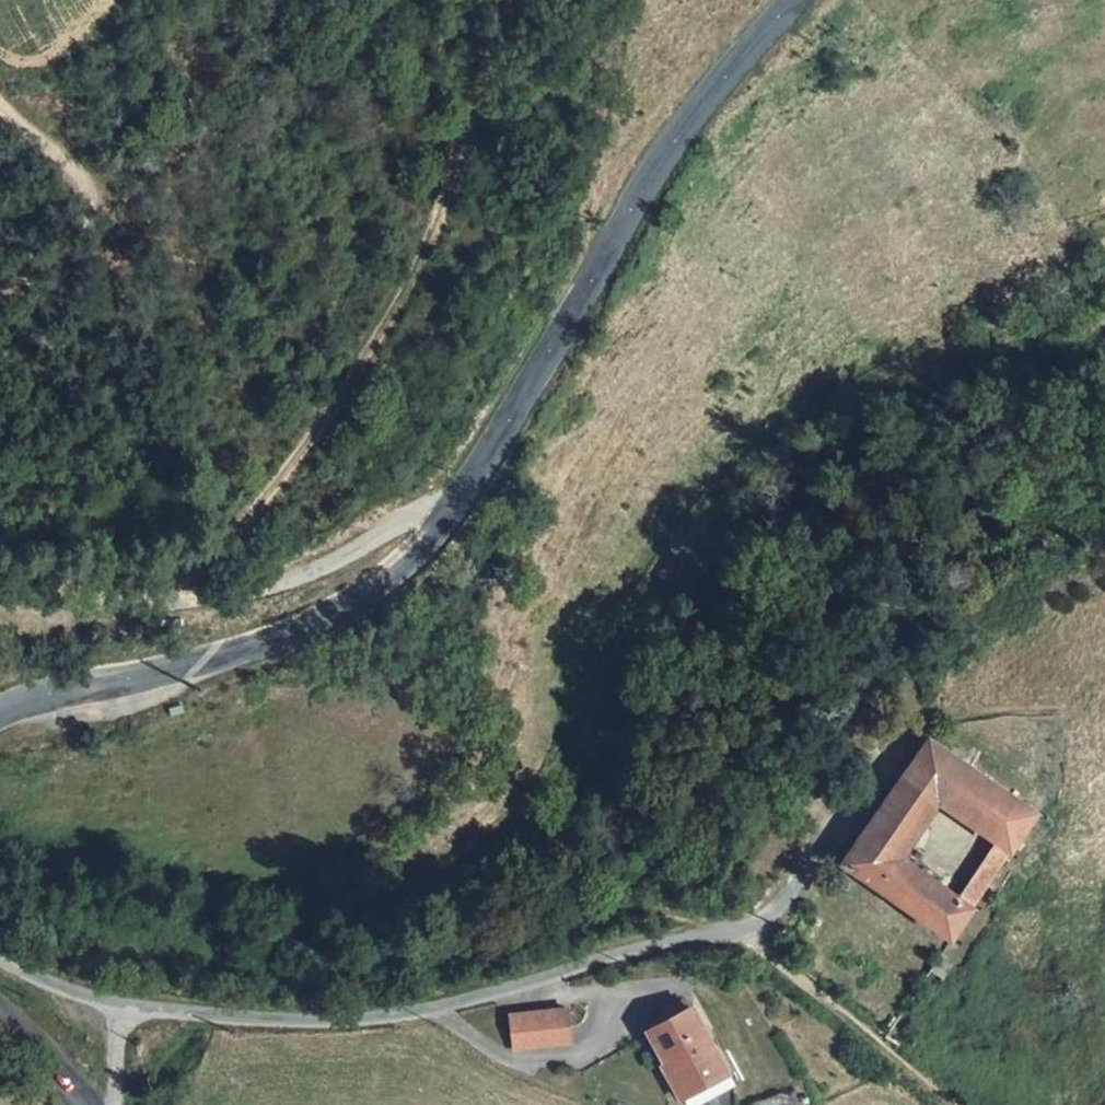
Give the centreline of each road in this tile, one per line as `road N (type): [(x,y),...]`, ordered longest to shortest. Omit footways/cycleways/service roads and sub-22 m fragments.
road 1 (track): [(1104,271),(1058,310),(877,379),(725,474),(600,654),(549,767),(491,853),(406,922),(421,963),(623,899),(715,930)]
road 2 (secondary): [(0,714),(43,695),(316,626),(402,569),(447,516),(682,134),(799,0)]
road 3 (track): [(175,606),(271,494),(354,380),(427,258),(517,0)]
road 4 (track): [(0,290),(54,252),(94,203),(90,179),(0,100)]
road 5 (track): [(743,930),(769,960),(944,1104)]
road 6 (secondary): [(86,1104),(0,1015)]

